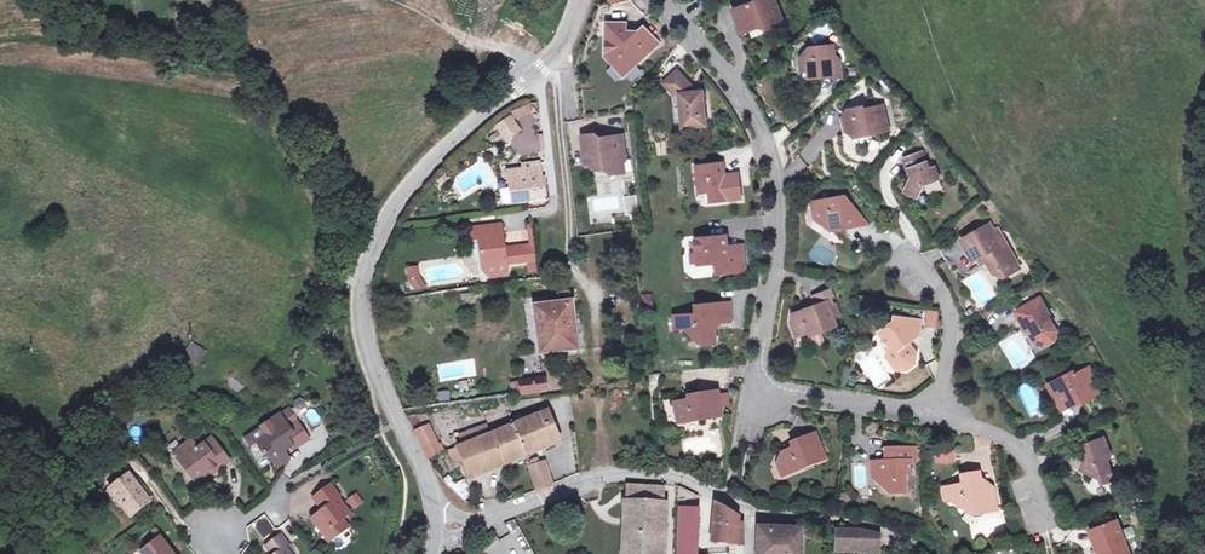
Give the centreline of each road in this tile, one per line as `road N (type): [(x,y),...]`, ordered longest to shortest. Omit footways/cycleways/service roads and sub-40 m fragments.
road 1 (unclassified): [(578,0),(542,69),(449,144),(388,217),(367,264),(363,337),(418,463),(435,526)]
road 2 (unclassified): [(660,0),(736,88),(772,159),(775,244),(758,368),(764,387),(795,400),(934,407)]
road 3 (unclassified): [(751,553),(751,515),(658,474),(608,475),(509,512),(435,526)]
road 4 (unclassified): [(934,407),(951,321),(943,291),(897,248)]
road 5 (unclassified): [(934,407),(1002,430),(1026,447),(1053,520)]
road 6 (track): [(103,478),(137,469),(209,546)]
road 7 (track): [(429,0),(460,35),(542,69)]

